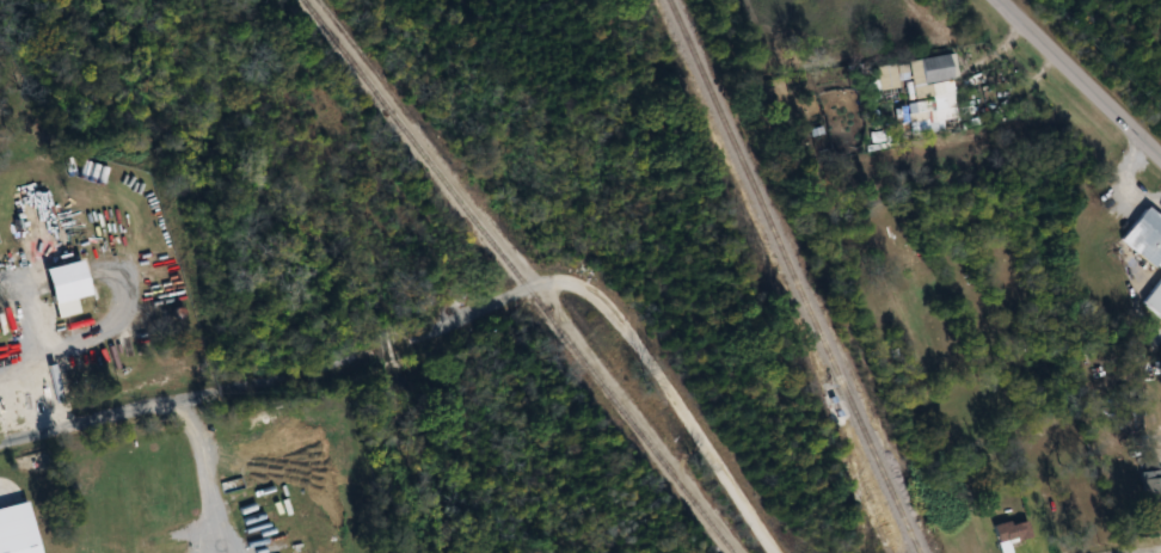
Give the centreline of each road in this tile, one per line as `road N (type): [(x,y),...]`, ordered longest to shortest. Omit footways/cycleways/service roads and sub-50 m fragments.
road 1 (tertiary): [(0,448),(375,352),(551,282),(577,285),(604,303),(633,337),(778,552)]
road 2 (tertiary): [(1160,154),(1002,0)]

